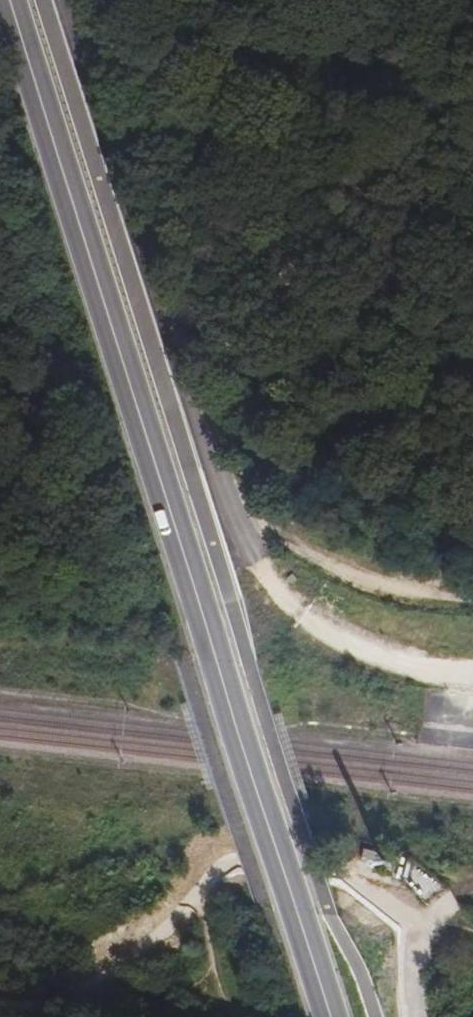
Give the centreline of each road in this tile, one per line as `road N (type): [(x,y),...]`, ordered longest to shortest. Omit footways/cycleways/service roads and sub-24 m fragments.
road 1 (secondary): [(14,0),(333,1016)]
road 2 (track): [(222,490),(359,0)]
road 3 (track): [(222,490),(472,362)]
road 4 (track): [(198,896),(134,962),(83,989),(25,1003),(0,998)]

